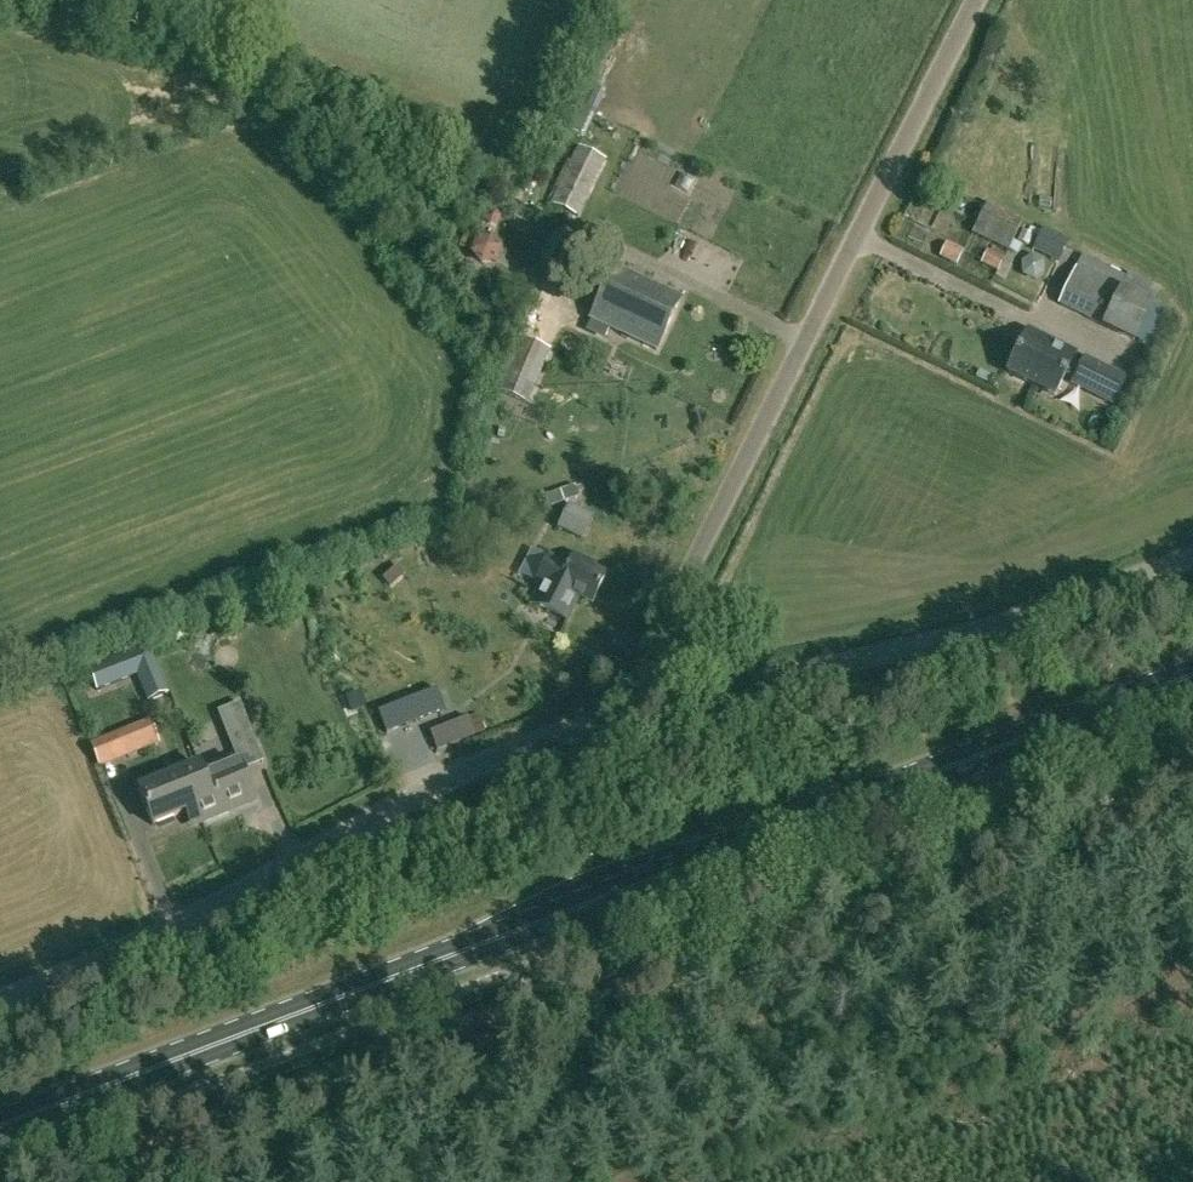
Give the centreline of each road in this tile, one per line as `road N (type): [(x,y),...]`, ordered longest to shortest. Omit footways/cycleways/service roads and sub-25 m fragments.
road 1 (primary): [(0,1129),(1192,676)]
road 2 (unclassified): [(654,701),(669,608),(974,0)]
road 3 (unclassified): [(0,1003),(167,935),(421,795),(654,701)]
road 4 (unclassified): [(654,701),(997,624),(1192,552)]

